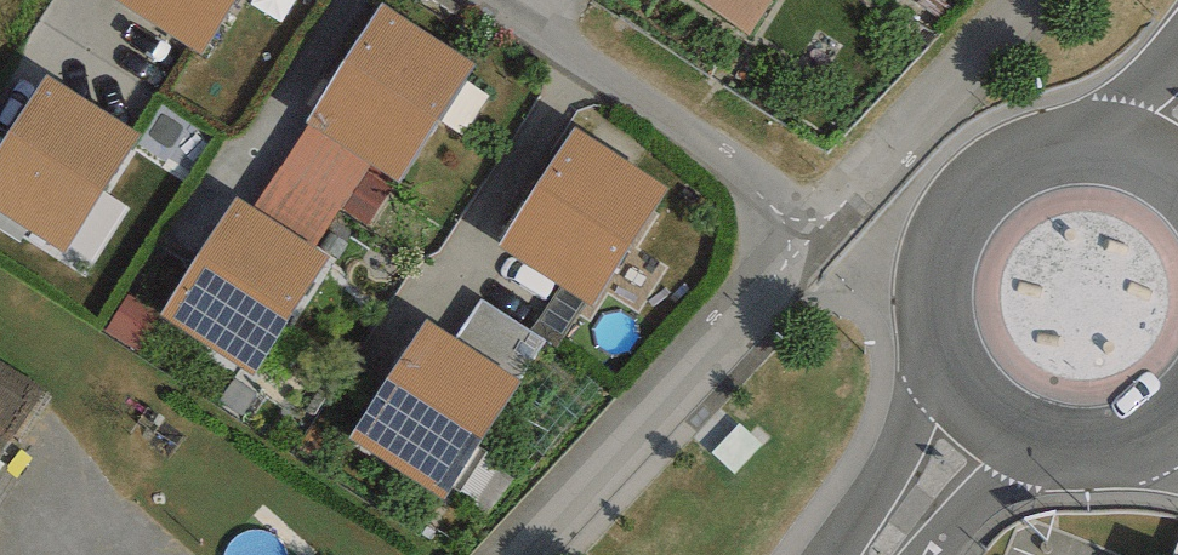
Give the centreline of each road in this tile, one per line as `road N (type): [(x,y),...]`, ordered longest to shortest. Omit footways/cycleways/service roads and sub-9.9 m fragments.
road 1 (unclassified): [(531,554),(832,226)]
road 2 (primary): [(1147,158),(1099,145),(1050,146),(1004,164),(965,194),(938,236),(925,283),(927,332),(945,378),(977,416)]
road 3 (residential): [(492,0),(832,226)]
road 4 (primary): [(977,416),(1016,442),(1062,455),(1109,453),(1177,420)]
road 5 (primary): [(874,554),(977,416)]

